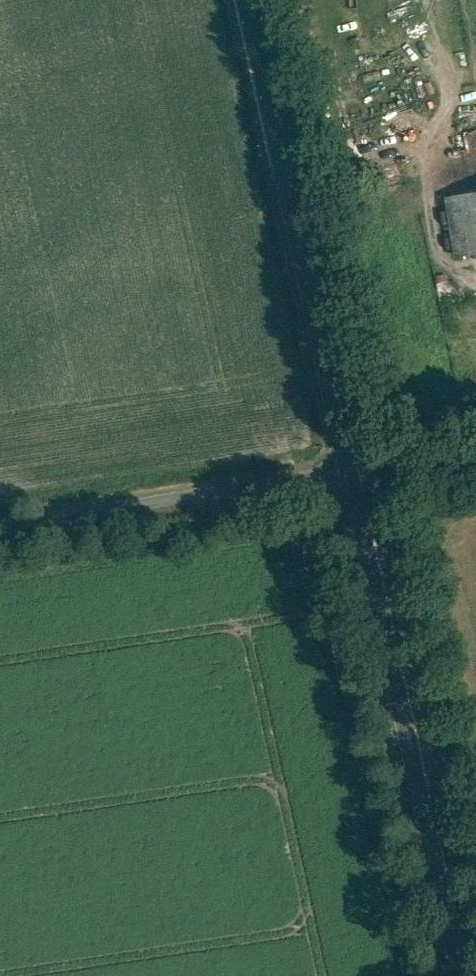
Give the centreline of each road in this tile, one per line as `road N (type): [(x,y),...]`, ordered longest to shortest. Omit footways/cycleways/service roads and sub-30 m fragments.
road 1 (tertiary): [(342,481),(455,975)]
road 2 (tertiary): [(237,0),(342,481)]
road 3 (unclassified): [(0,534),(342,481)]
road 4 (unclassified): [(475,458),(342,481)]

